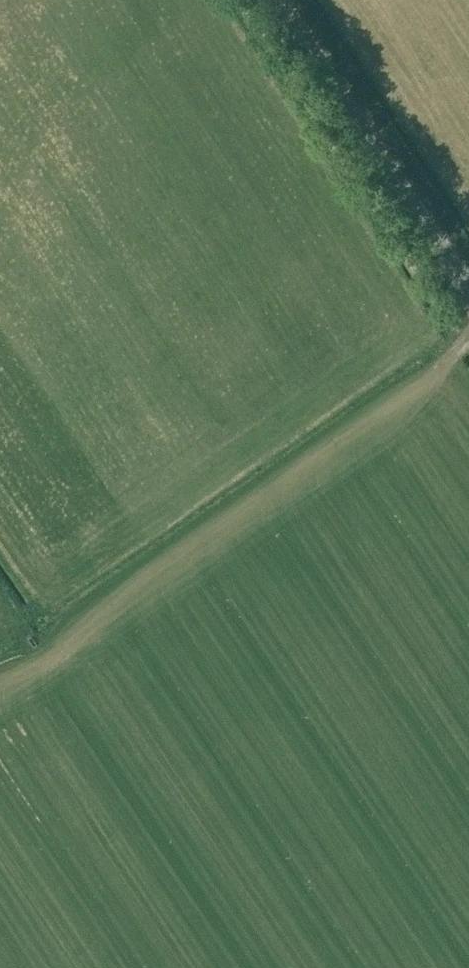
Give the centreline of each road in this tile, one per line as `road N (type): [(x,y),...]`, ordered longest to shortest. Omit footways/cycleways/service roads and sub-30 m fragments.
road 1 (tertiary): [(468,280),(286,0)]

